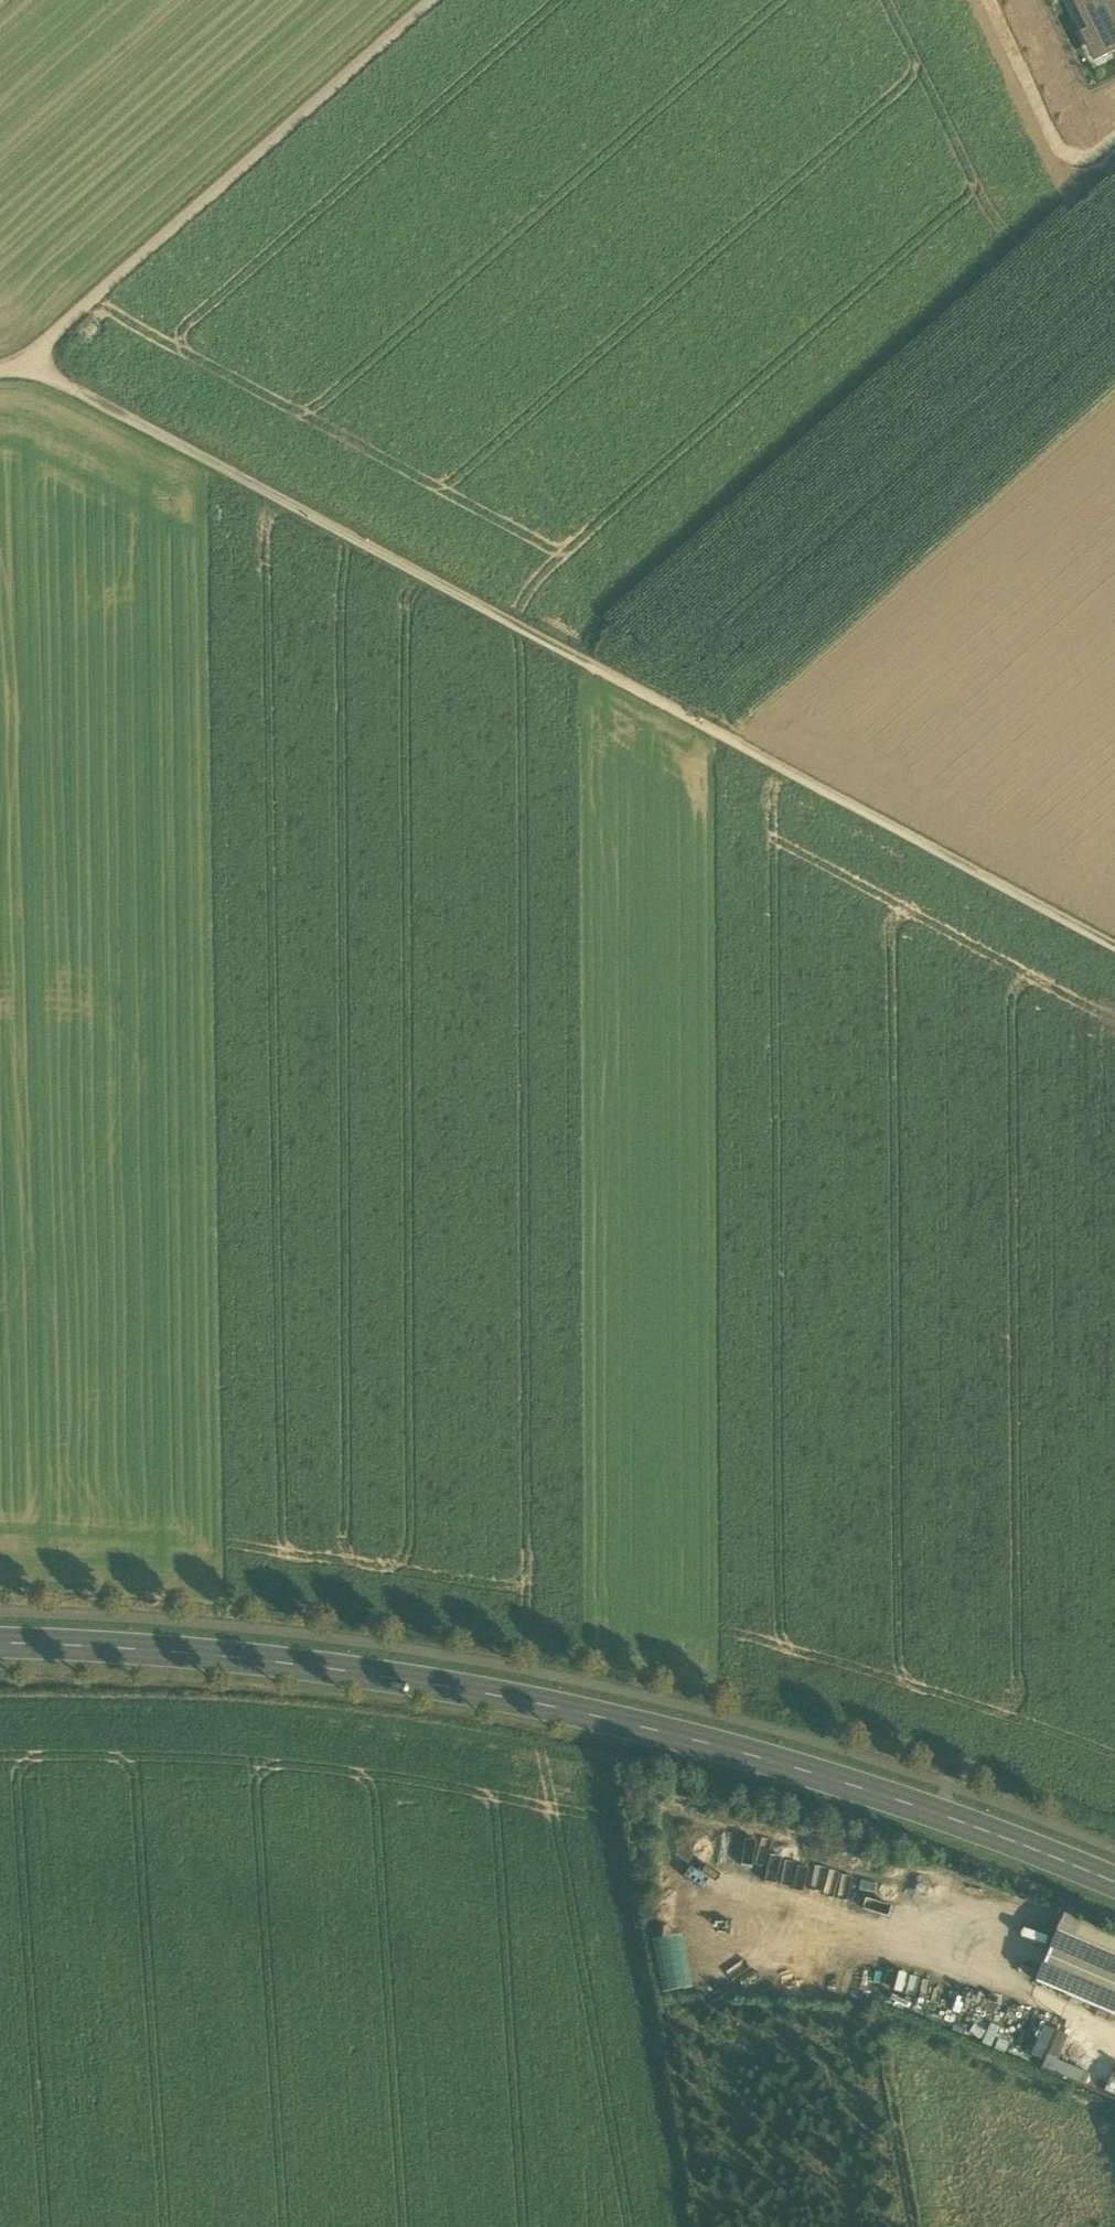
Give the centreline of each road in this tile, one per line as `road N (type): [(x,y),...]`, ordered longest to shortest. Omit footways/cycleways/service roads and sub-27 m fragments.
road 1 (track): [(25,361),(1114,947)]
road 2 (tertiary): [(0,1658),(252,1659),(528,1701),(797,1767),(1007,1838),(1114,1885)]
road 3 (track): [(25,361),(436,0)]

